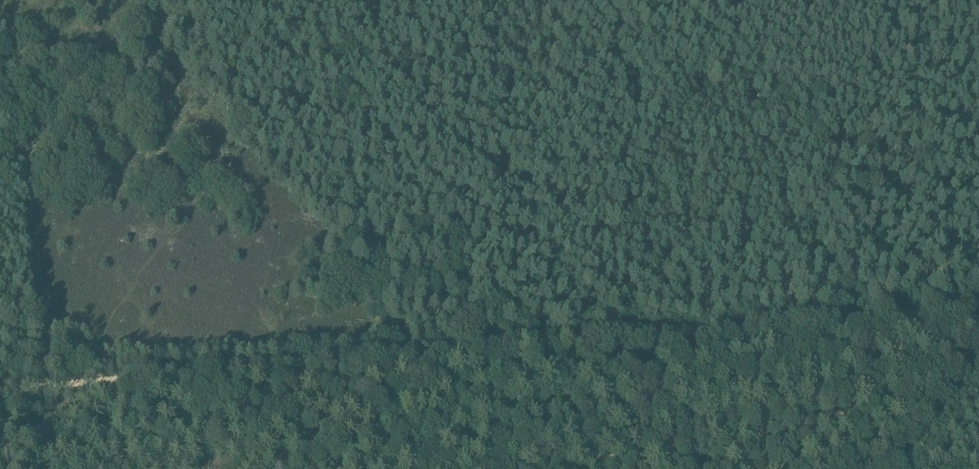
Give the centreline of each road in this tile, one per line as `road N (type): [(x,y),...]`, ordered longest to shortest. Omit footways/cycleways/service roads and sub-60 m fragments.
road 1 (track): [(978,306),(197,372)]
road 2 (track): [(197,372),(0,389)]
road 3 (track): [(898,468),(978,351)]

